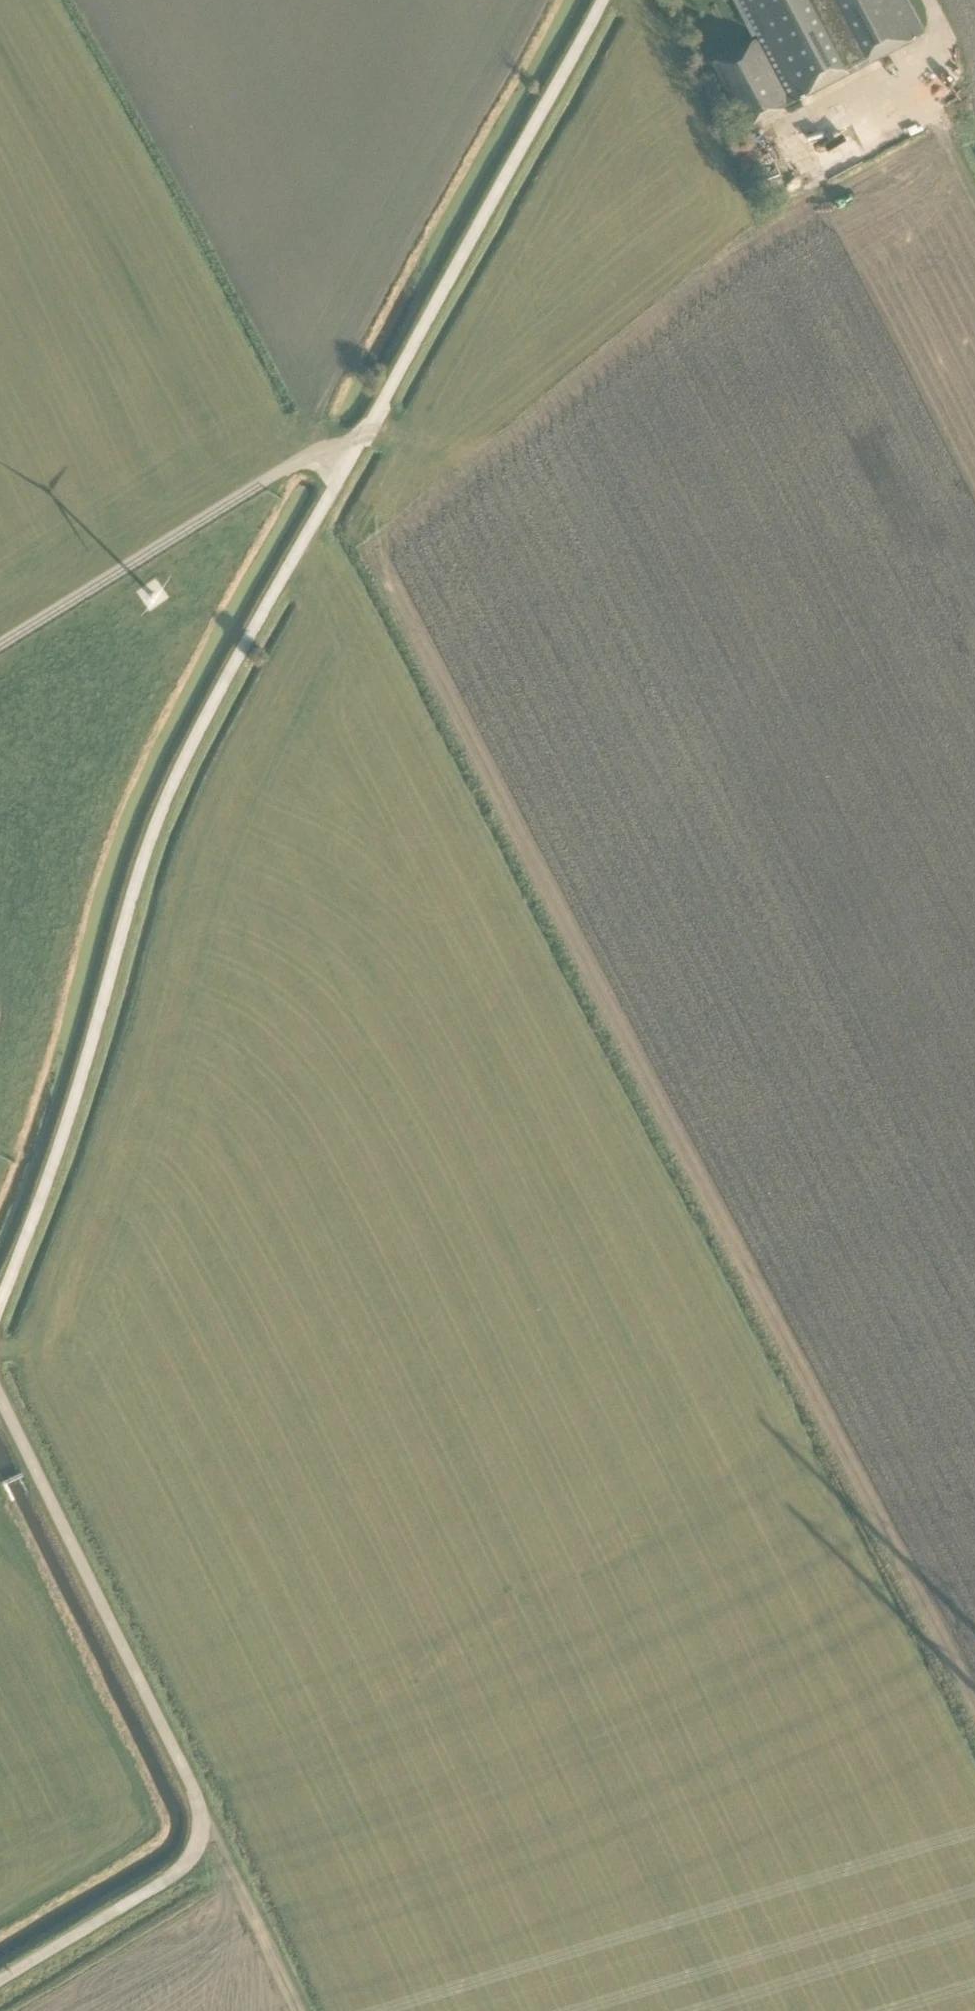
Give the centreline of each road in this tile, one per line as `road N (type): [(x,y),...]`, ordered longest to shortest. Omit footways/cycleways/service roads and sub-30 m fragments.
road 1 (unclassified): [(0,1296),(88,1054),(140,861),(193,744),(603,0)]
road 2 (track): [(199,1834),(193,1787),(0,1399)]
road 3 (track): [(199,1834),(186,1863),(148,1891),(0,1980)]
road 4 (track): [(199,1834),(237,1872),(303,2010)]

